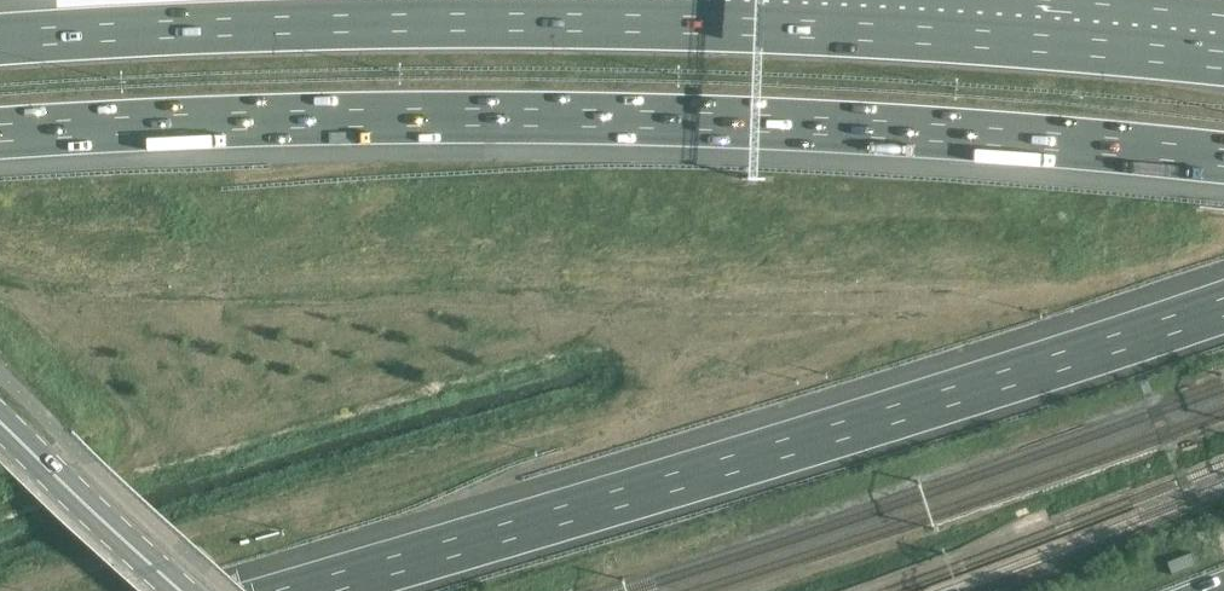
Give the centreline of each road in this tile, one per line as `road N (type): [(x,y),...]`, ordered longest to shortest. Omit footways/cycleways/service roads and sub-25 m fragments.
road 1 (motorway): [(0,140),(520,123),(805,130),(1223,159)]
road 2 (motorway): [(1223,308),(959,396),(304,590)]
road 3 (motorway): [(1223,59),(668,23),(345,24)]
road 4 (motorway): [(345,24),(0,45)]
road 5 (secondary): [(182,590),(23,445)]
road 6 (motorway): [(345,24),(169,0)]

